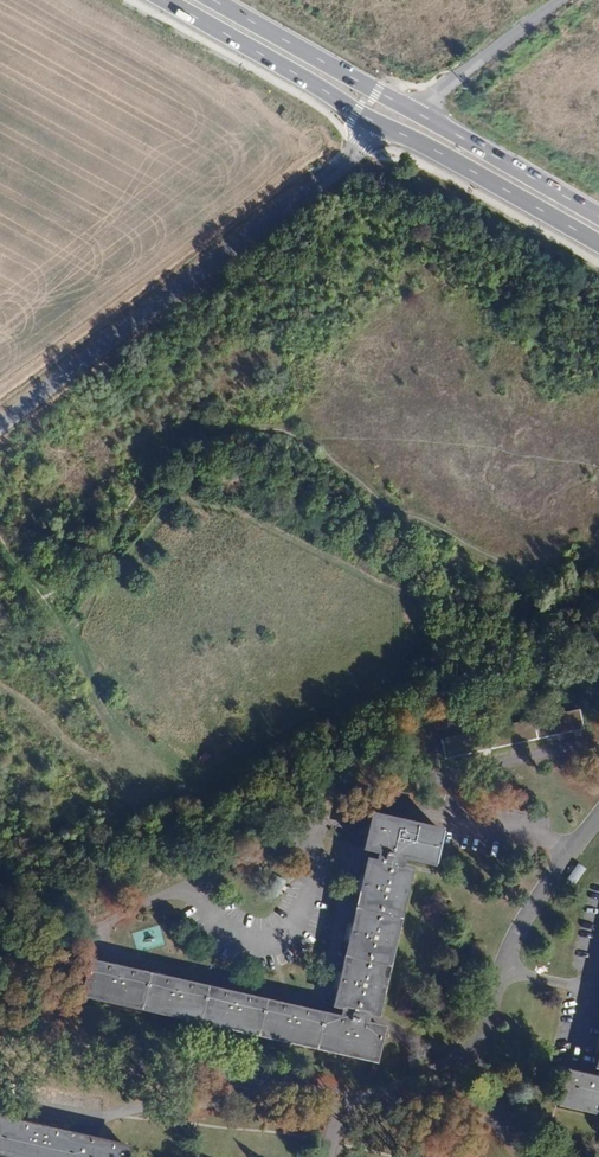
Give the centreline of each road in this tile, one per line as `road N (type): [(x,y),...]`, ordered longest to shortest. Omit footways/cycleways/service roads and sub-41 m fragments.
road 1 (residential): [(0,942),(339,799),(561,750),(598,756)]
road 2 (unclassified): [(0,428),(388,130)]
road 3 (residential): [(346,1097),(134,1065),(17,1037),(0,1024)]
road 4 (residential): [(598,815),(524,920),(488,1036),(461,1061),(467,1102)]
road 5 (primary): [(166,0),(388,130)]
road 6 (primary): [(388,130),(598,245)]
road 7 (primary): [(415,112),(212,0)]
road 8 (primary): [(598,215),(415,112)]
road 9 (unclassified): [(415,112),(561,0)]
road 10 (residential): [(467,1102),(394,1107),(346,1097)]

